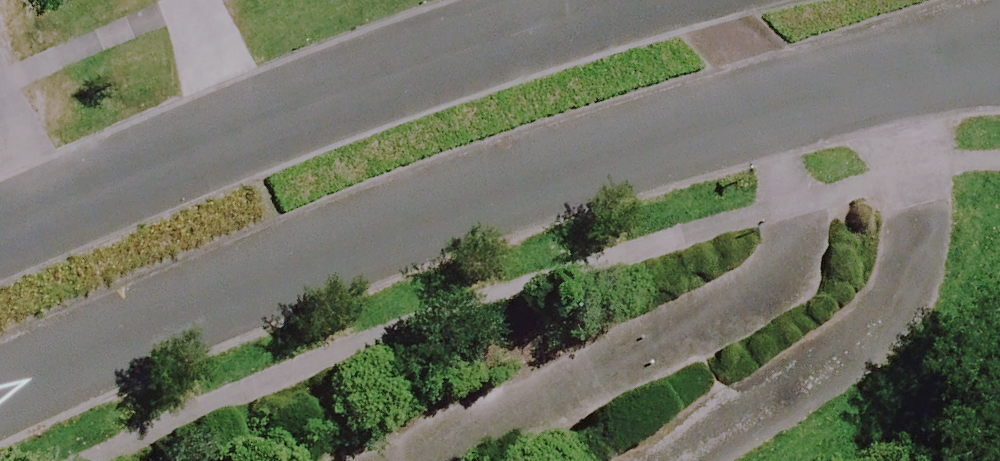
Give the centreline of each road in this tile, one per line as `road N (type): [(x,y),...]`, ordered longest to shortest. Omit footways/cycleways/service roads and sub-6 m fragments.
road 1 (residential): [(999,41),(523,161),(0,380)]
road 2 (residential): [(0,228),(467,37),(601,0)]

